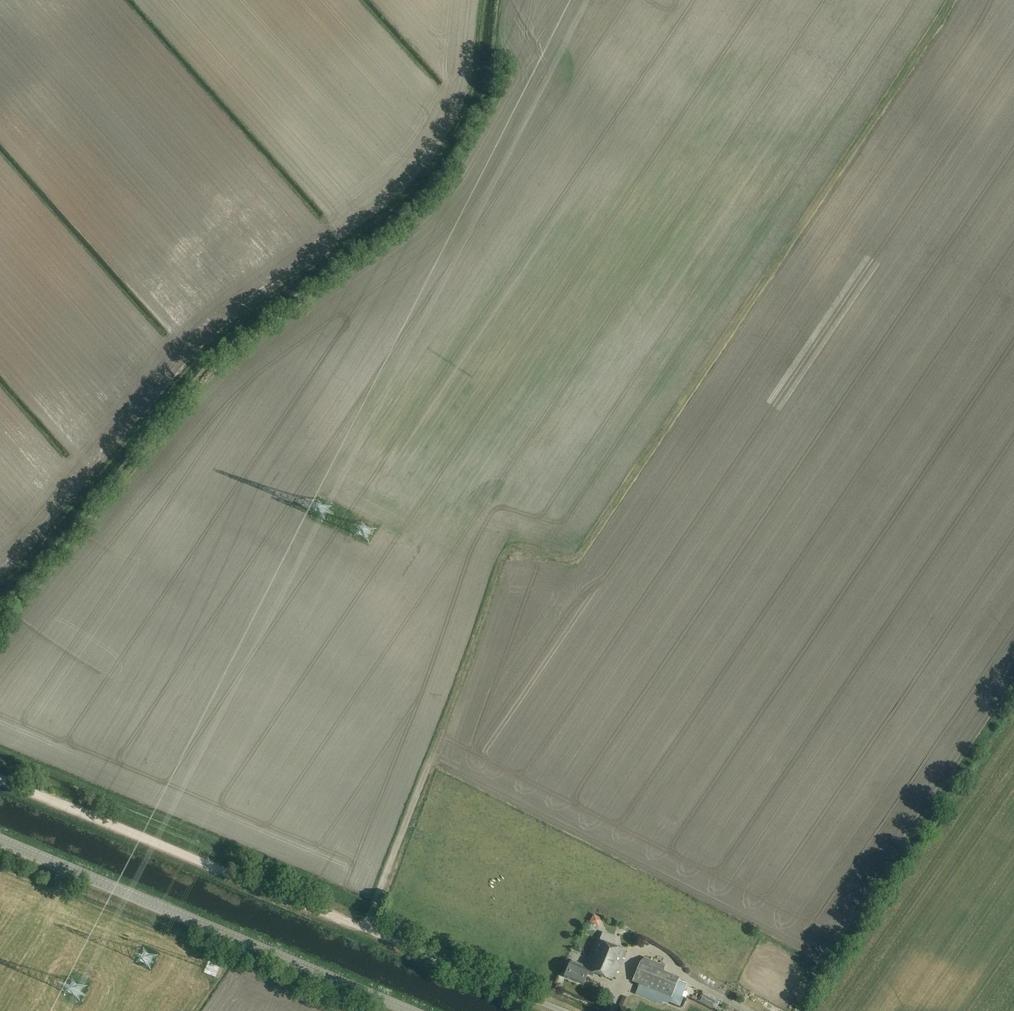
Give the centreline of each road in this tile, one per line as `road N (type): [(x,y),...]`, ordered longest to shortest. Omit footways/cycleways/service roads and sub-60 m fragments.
road 1 (tertiary): [(407,1010),(0,841)]
road 2 (track): [(357,926),(0,779)]
road 3 (unclassified): [(563,1010),(357,926)]

